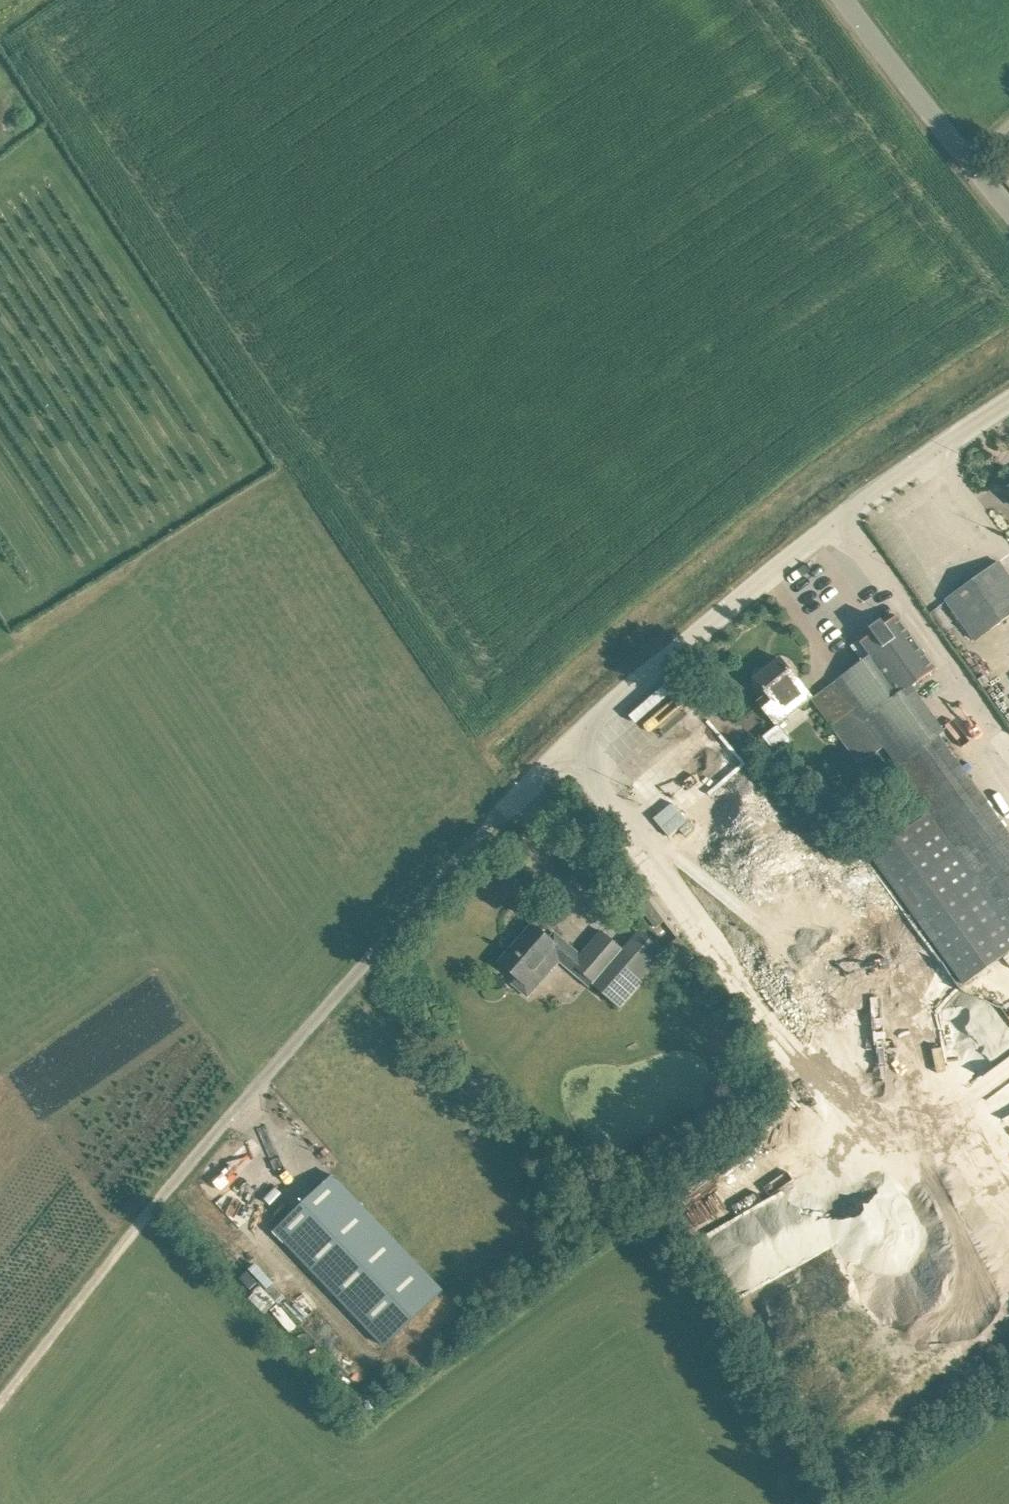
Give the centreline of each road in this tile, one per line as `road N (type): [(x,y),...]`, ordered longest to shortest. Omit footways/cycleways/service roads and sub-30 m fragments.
road 1 (unclassified): [(0,1411),(308,1025),(531,788),(778,563),(1008,406)]
road 2 (unclassified): [(975,155),(862,0)]

